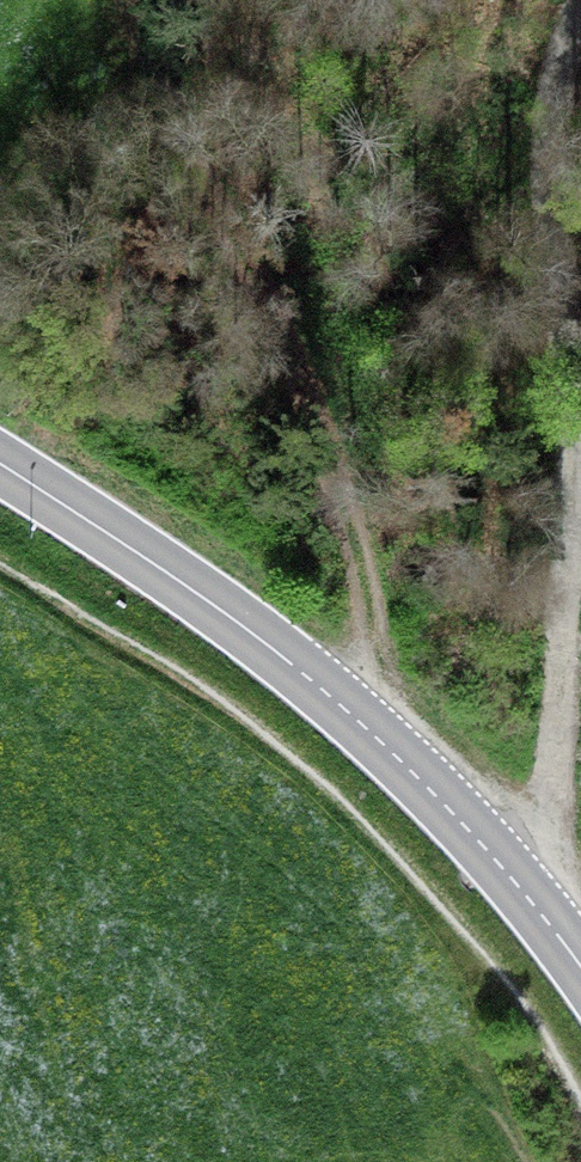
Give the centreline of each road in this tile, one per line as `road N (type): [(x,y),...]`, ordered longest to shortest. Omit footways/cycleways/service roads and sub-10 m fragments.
road 1 (track): [(528,896),(560,699),(574,490),(561,168),(569,32),(580,1)]
road 2 (tertiary): [(580,966),(456,817),(336,701),(149,560),(0,464)]
road 3 (track): [(372,734),(366,595),(343,514),(194,146),(172,0)]

